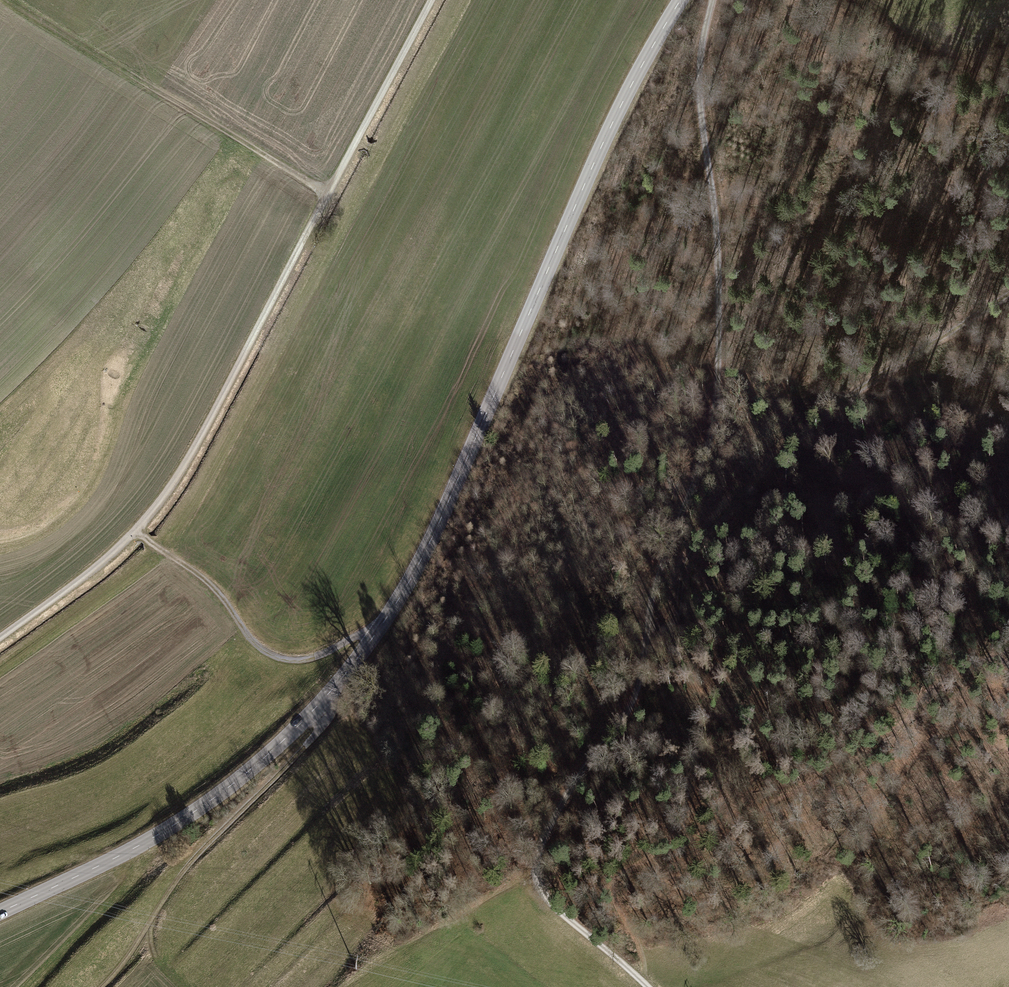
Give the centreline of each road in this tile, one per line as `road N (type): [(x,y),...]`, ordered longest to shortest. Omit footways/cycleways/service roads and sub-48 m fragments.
road 1 (tertiary): [(0,915),(125,858),(229,790),(292,737),(362,659),(413,578),(592,167),(682,0)]
road 2 (track): [(713,0),(702,107),(719,335),(711,438),(671,542),(637,684),(535,859),(541,882),(578,930),(647,986)]
road 3 (track): [(431,0),(191,457),(136,536),(0,638)]
road 4 (track): [(648,632),(676,619),(694,549),(746,482),(860,389),(1008,291)]
road 5 (track): [(327,194),(11,0)]
road 6 (track): [(323,705),(316,739),(210,846),(103,986)]
road 7 (track): [(377,636),(347,639),(322,656),(279,660),(247,636),(216,589),(136,536)]

